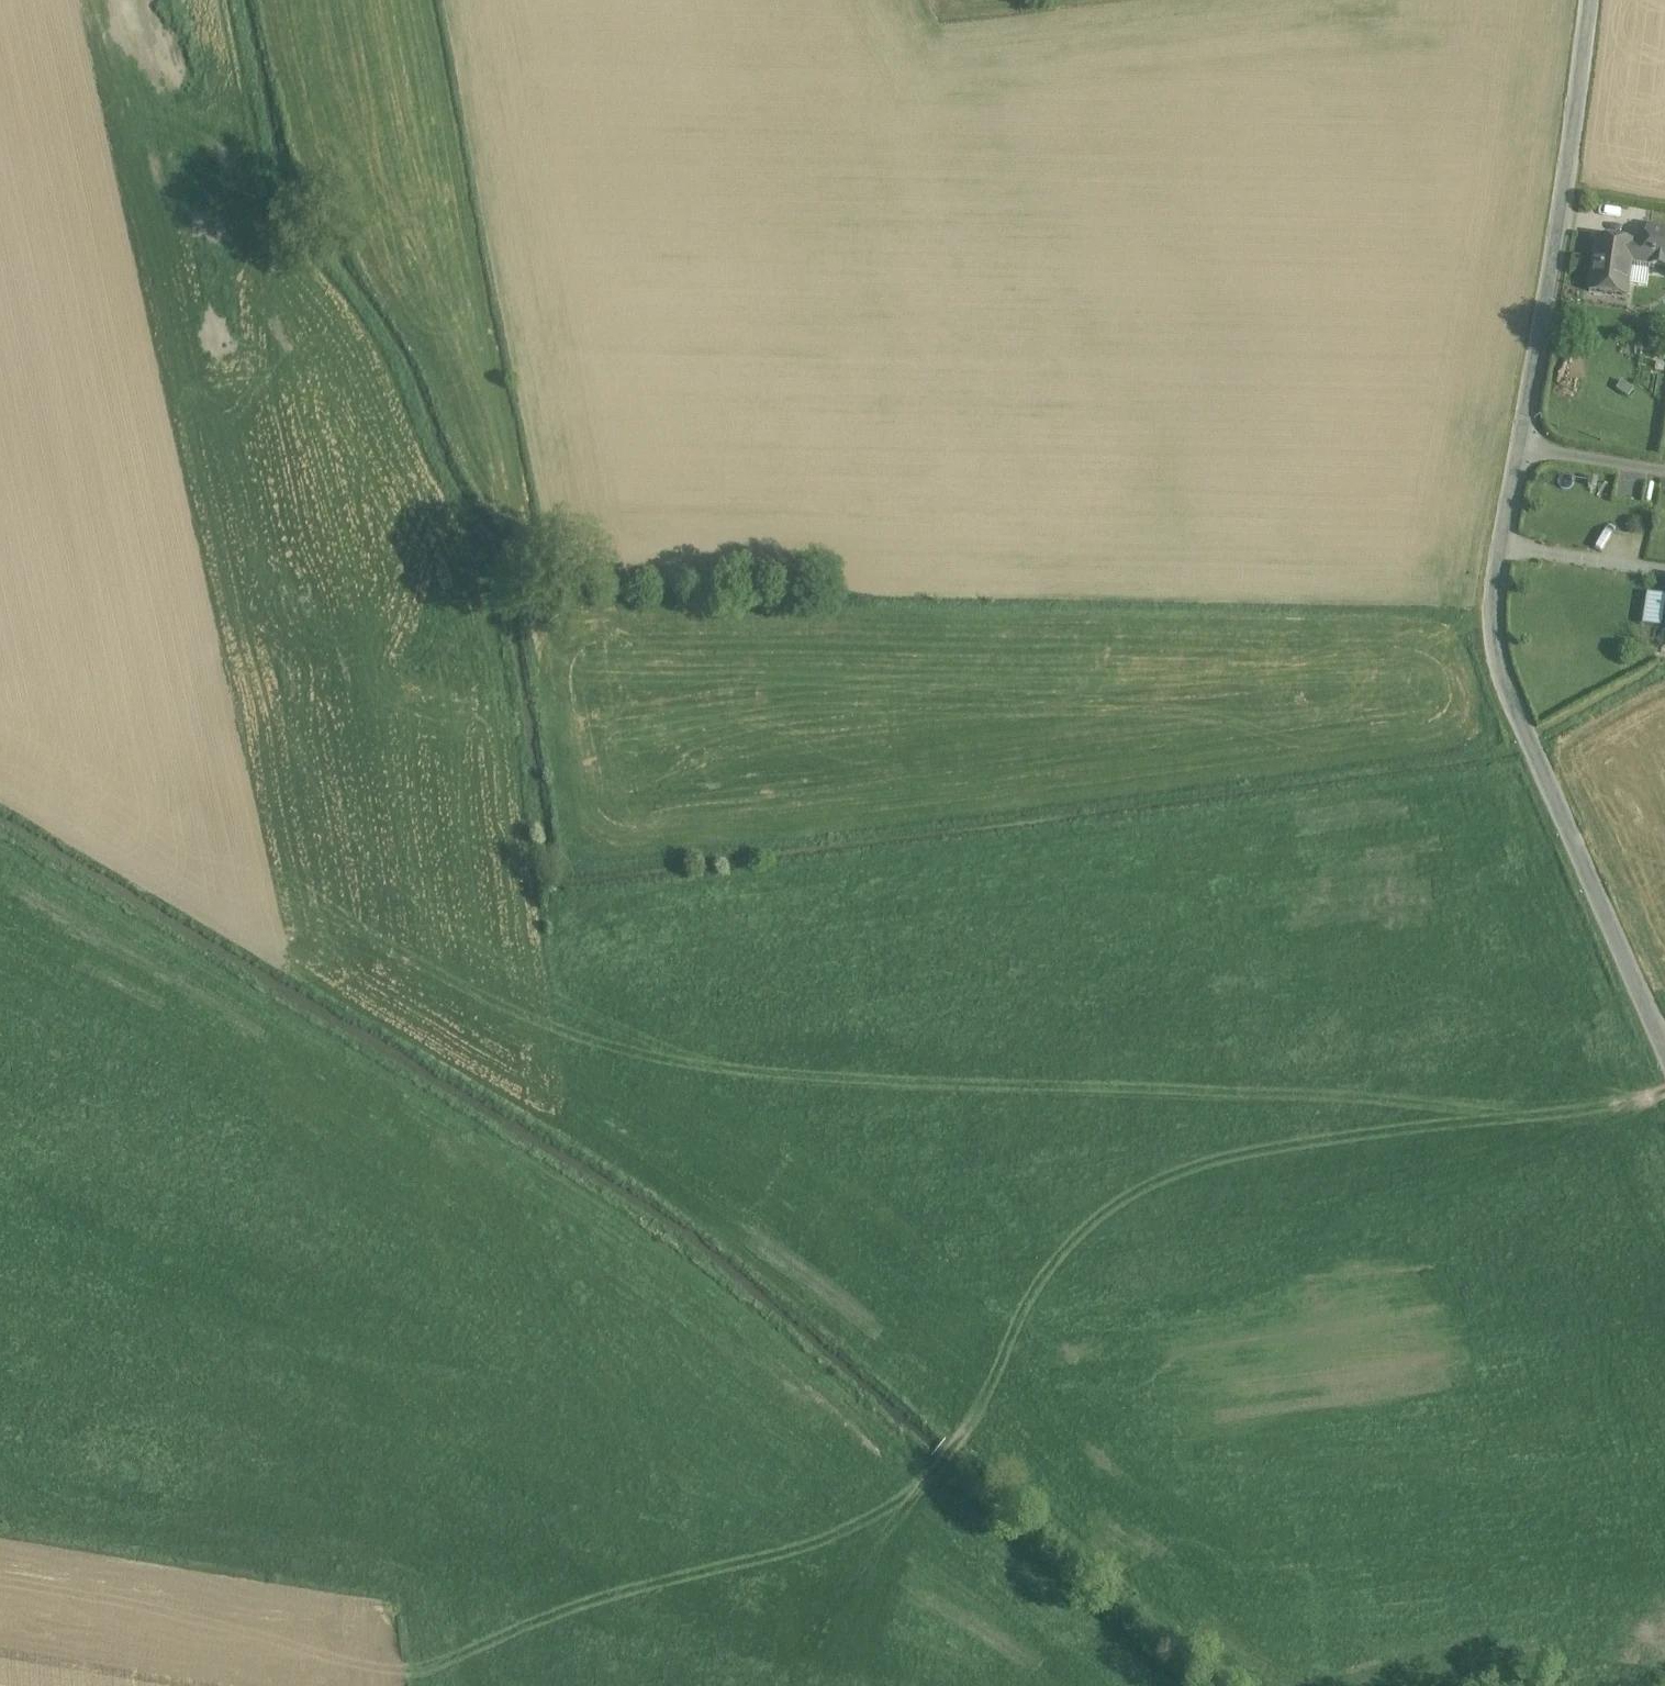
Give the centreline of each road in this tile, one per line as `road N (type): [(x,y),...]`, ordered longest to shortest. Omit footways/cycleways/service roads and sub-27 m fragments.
road 1 (unclassified): [(1595,0),(1493,619),(1515,711),(1664,1033)]

